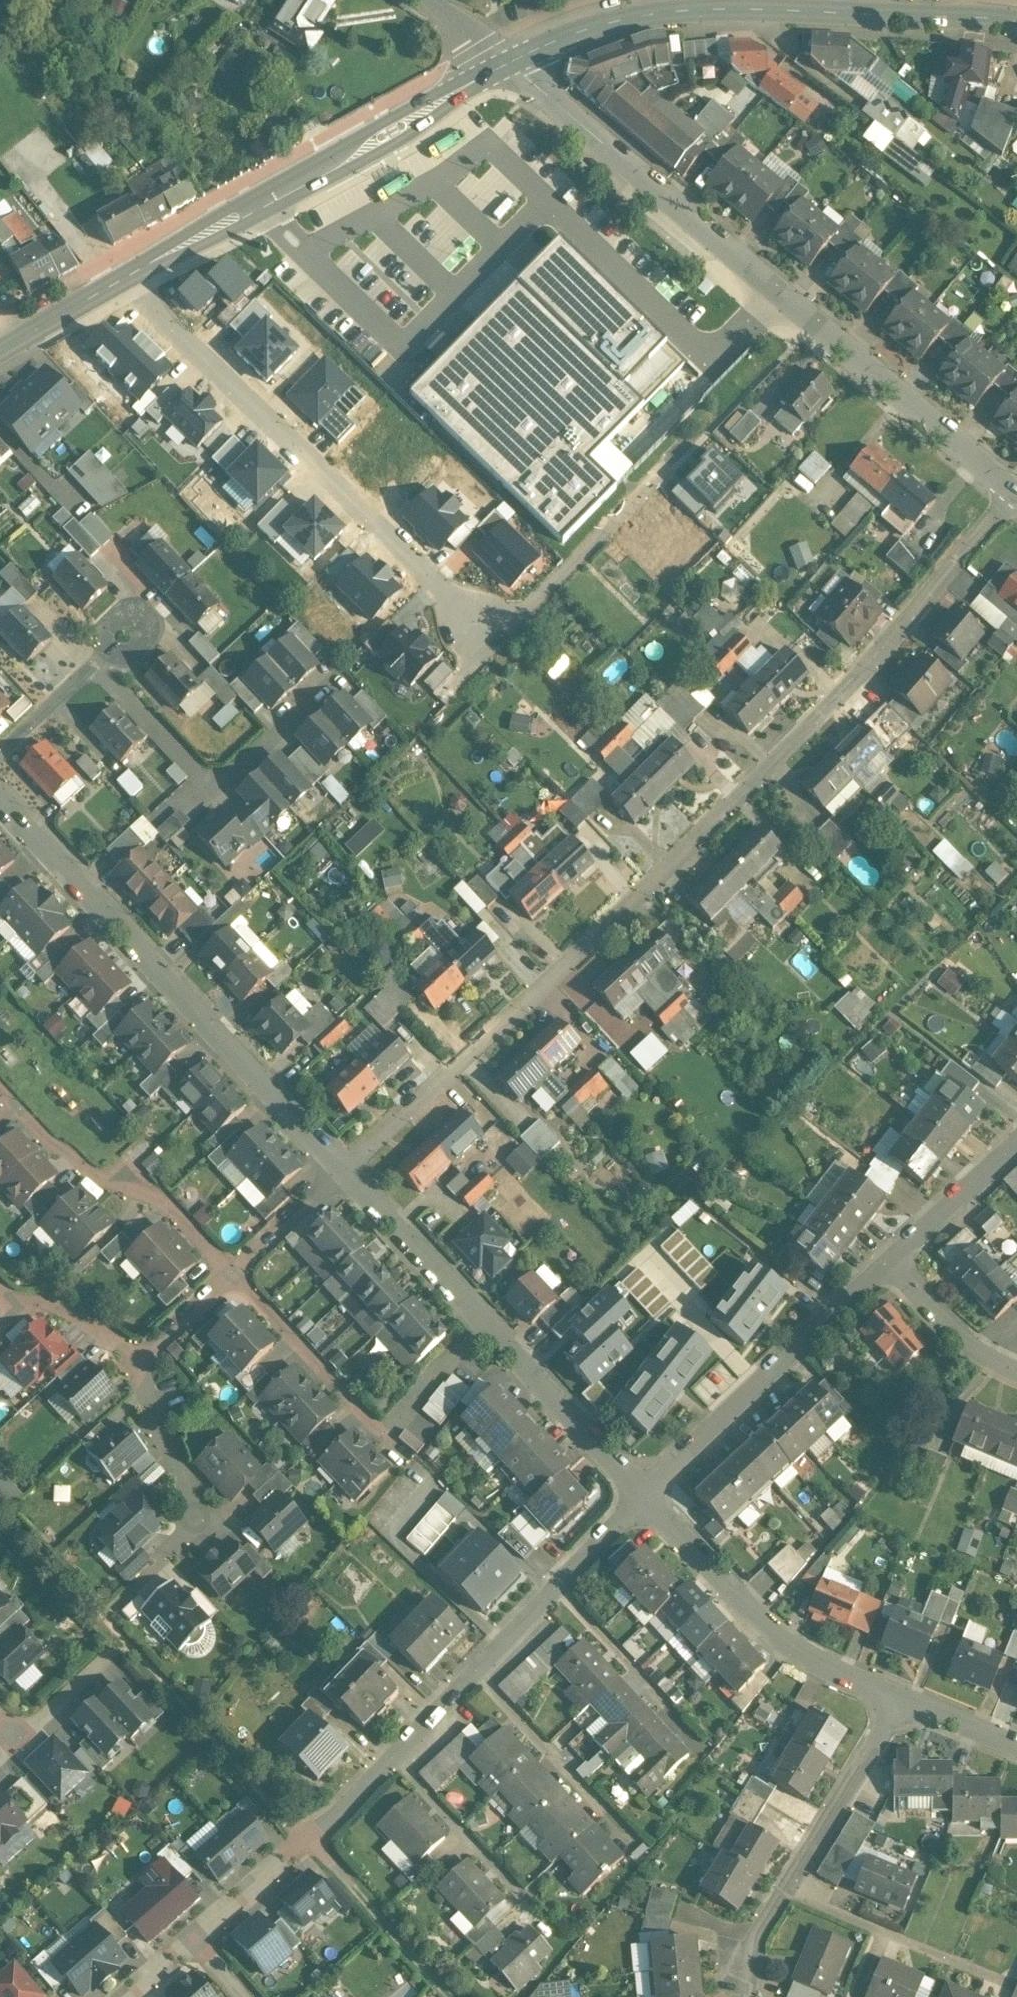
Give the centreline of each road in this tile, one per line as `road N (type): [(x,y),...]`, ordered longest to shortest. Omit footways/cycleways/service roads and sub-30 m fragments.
road 1 (residential): [(1016,498),(855,676),(611,921),(347,1166)]
road 2 (residential): [(125,278),(478,631),(504,633),(658,479)]
road 3 (tertiary): [(508,59),(680,214),(1016,486)]
road 4 (residential): [(642,1496),(307,1841),(199,1940)]
road 5 (secondary): [(508,59),(612,22),(665,13),(1016,21)]
road 6 (residential): [(347,1166),(0,798)]
road 7 (residential): [(642,1496),(347,1166)]
road 8 (secondary): [(125,278),(508,59)]
road 9 (residential): [(909,1699),(793,1644),(748,1609),(642,1496)]
road 10 (residential): [(754,1996),(764,1933),(909,1699)]
road 11 (residential): [(888,1264),(642,1496)]
road 12 (residential): [(93,671),(117,684),(215,790),(332,685)]
road 13 (residential): [(0,1091),(88,1173),(159,1195),(231,1274)]
road 14 (residential): [(231,1274),(389,1442)]
road 15 (residential): [(1016,1142),(888,1264)]
road 16 (residential): [(138,1360),(194,1524)]
road 17 (residential): [(888,1264),(948,1327),(1016,1372)]
road 18 (residential): [(0,1290),(16,1307),(72,1306),(138,1360)]
road 19 (residential): [(347,1166),(231,1274)]
road 20 (residential): [(16,1741),(119,1639)]
road 21 (secondary): [(0,347),(125,278)]
road 22 (residential): [(114,652),(104,631),(130,609),(142,614),(152,636),(121,657)]
road 23 (residential): [(231,1274),(138,1360)]
road 24 (residential): [(0,755),(93,671)]

